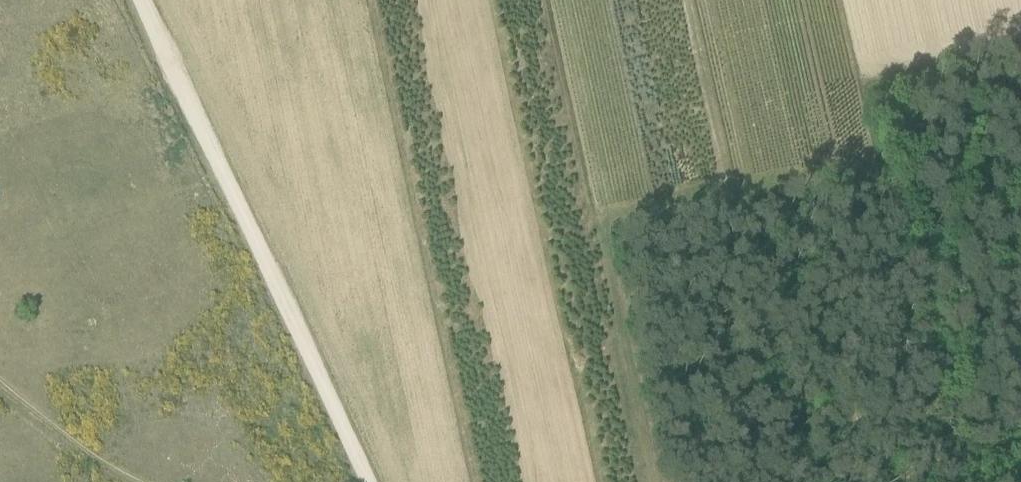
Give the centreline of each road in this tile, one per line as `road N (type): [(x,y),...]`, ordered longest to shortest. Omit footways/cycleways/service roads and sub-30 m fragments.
road 1 (track): [(364,481),(140,0)]

